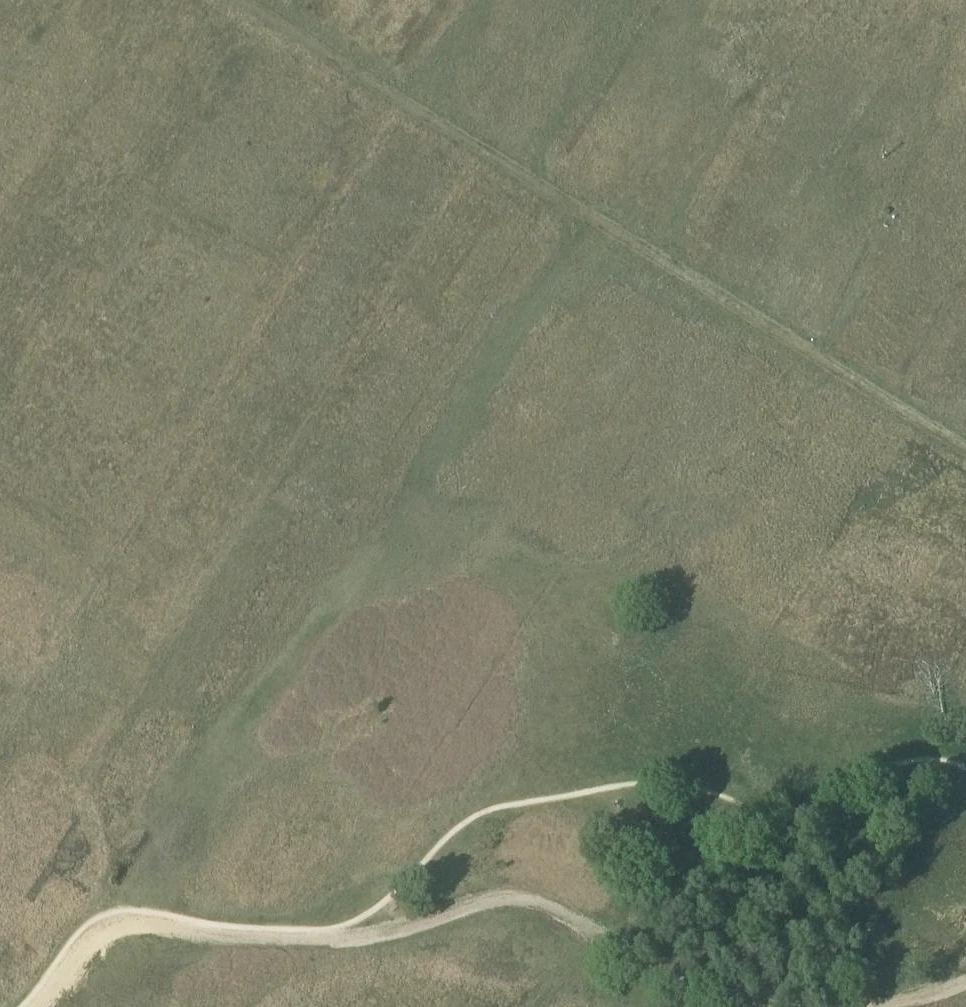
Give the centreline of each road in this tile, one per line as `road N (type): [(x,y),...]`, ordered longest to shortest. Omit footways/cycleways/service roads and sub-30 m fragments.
road 1 (track): [(776,1006),(682,983),(629,960),(542,901),(510,894),(345,938),(259,942),(114,927),(88,942),(40,1006)]

